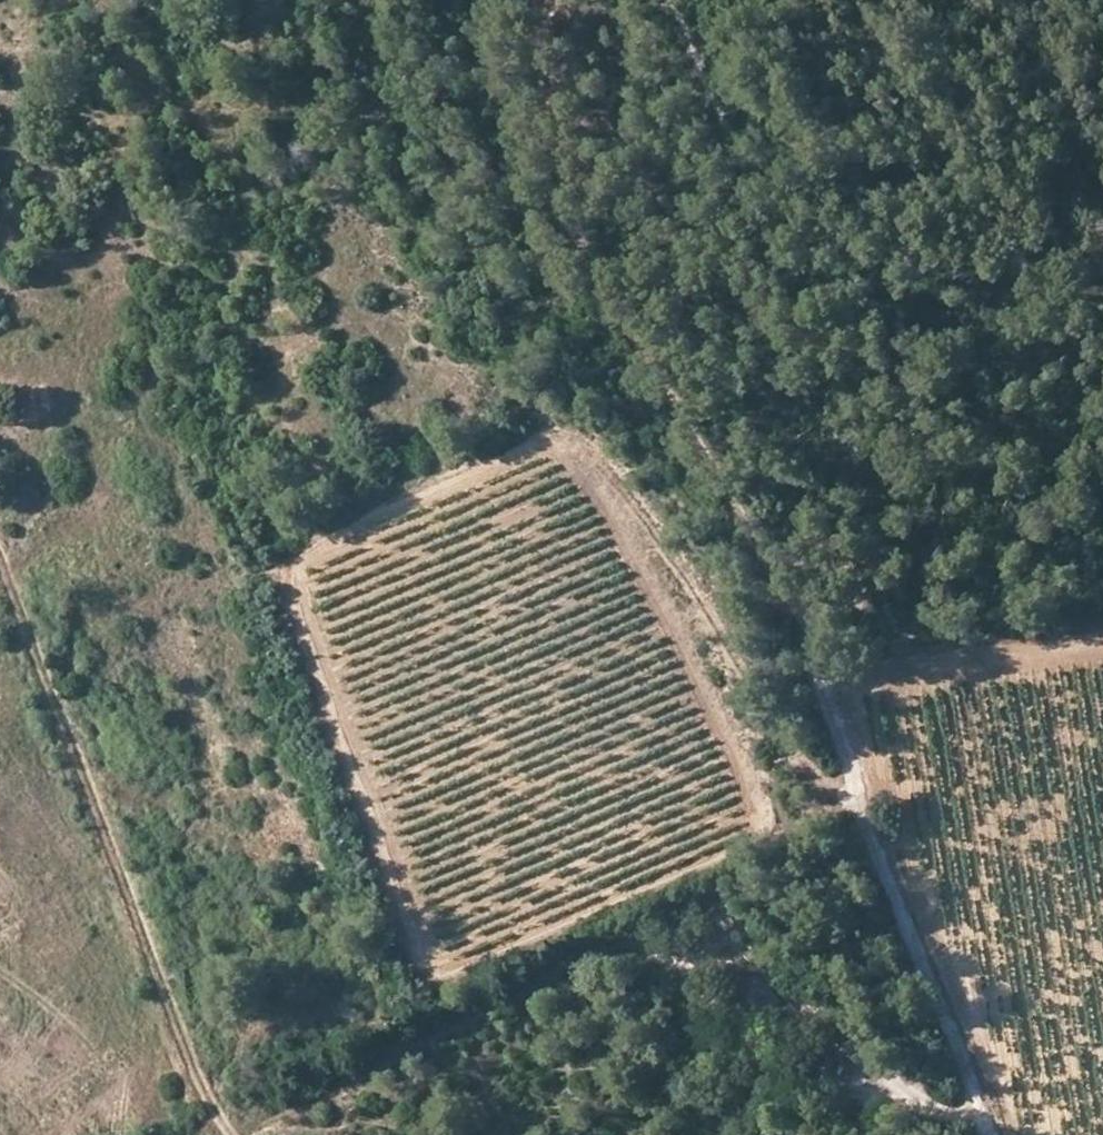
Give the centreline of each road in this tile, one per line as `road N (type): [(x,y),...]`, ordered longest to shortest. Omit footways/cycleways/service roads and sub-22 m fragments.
road 1 (track): [(990,1134),(930,951),(838,744),(796,593)]

